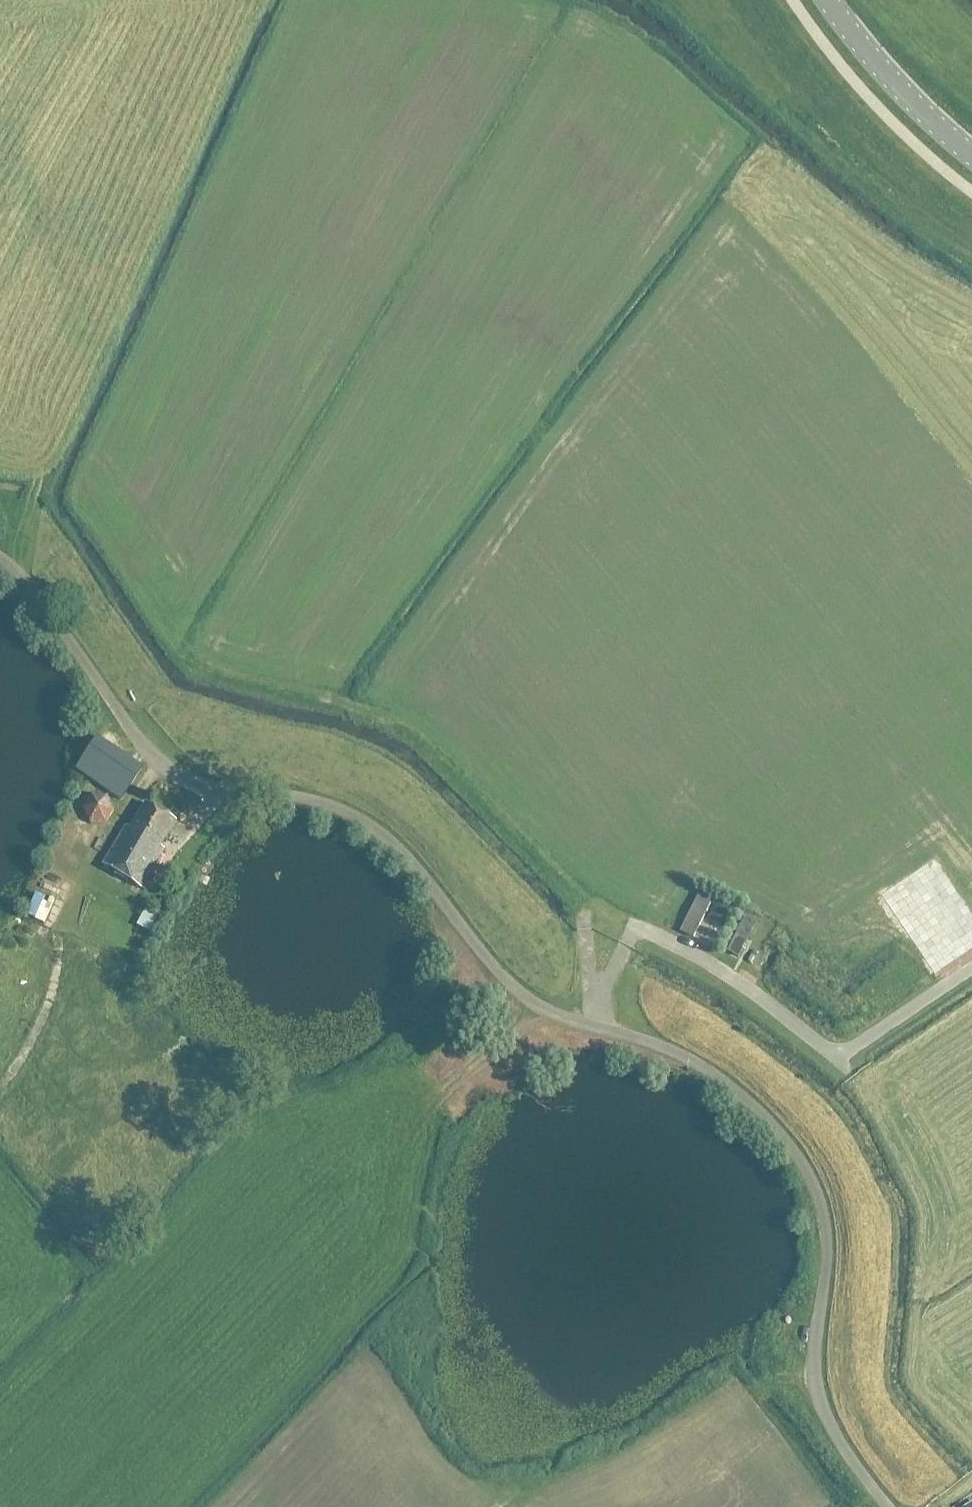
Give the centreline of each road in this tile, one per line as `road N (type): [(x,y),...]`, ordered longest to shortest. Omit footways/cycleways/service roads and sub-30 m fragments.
road 1 (unclassified): [(889,1506),(818,1394),(824,1221),(809,1175),(771,1123),(680,1053),(528,997),(365,821),(309,798),(215,786),(160,760),(0,556)]
road 2 (secondary): [(971,151),(881,64),(831,0)]

